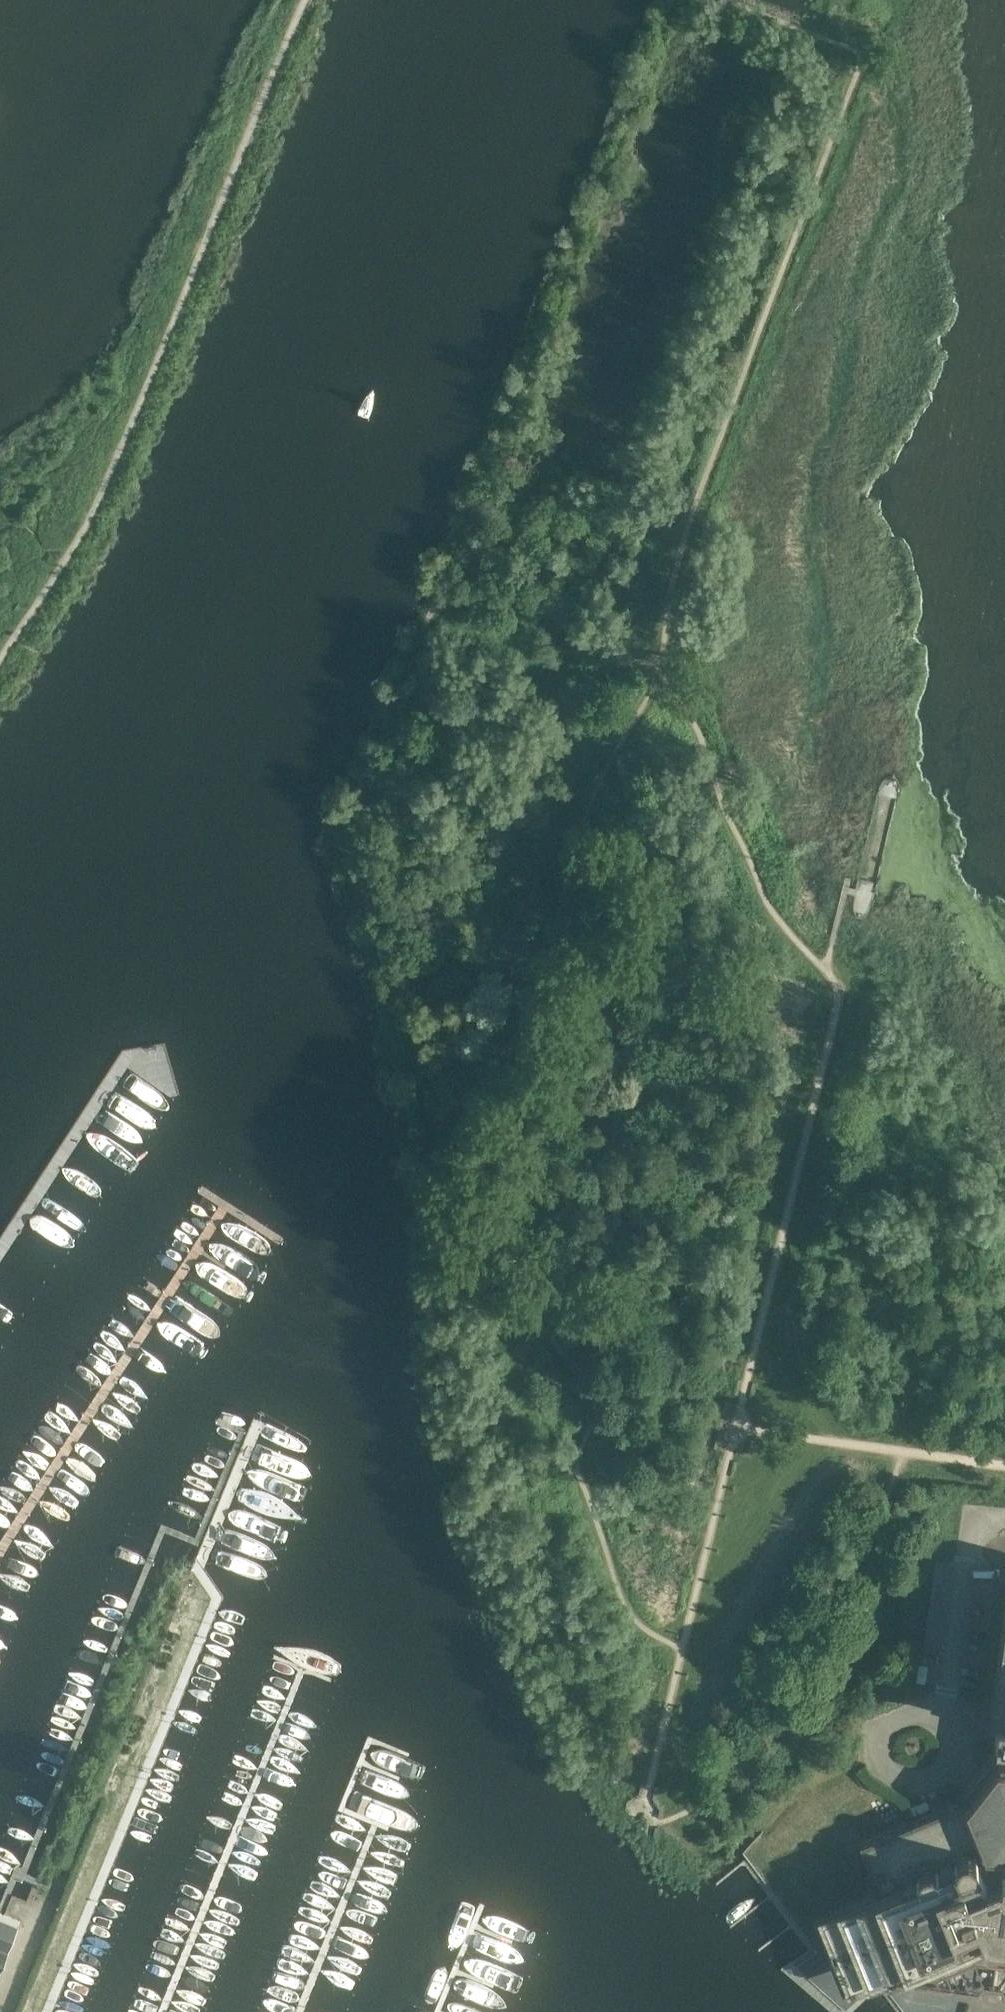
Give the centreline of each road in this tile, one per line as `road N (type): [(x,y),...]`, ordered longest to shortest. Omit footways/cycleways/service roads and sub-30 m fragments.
road 1 (unclassified): [(931,1716),(946,1695),(969,1518),(1004,1523)]
road 2 (unclassified): [(931,1716),(907,1713),(891,1721),(879,1746),(888,1772),(910,1783),(932,1779),(949,1757),(942,1724)]
road 3 (unclassified): [(0,2011),(49,1888)]

